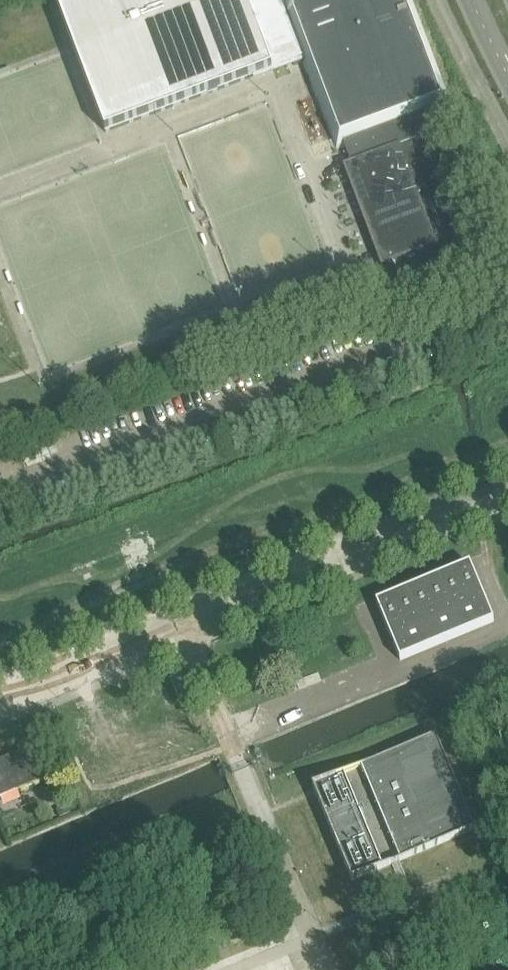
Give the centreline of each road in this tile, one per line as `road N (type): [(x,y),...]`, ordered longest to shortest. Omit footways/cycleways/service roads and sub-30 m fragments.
road 1 (unclassified): [(0,707),(507,493)]
road 2 (unclassified): [(507,309),(0,495)]

